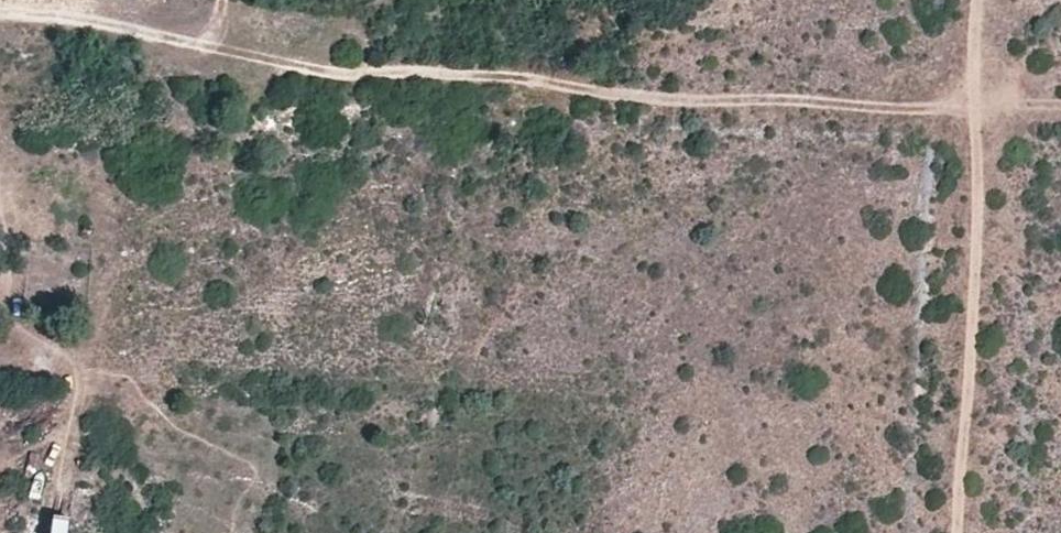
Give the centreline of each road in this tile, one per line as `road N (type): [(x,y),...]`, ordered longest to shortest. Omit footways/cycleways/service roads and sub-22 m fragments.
road 1 (unclassified): [(0,16),(322,73),(444,74),(624,99),(968,108)]

